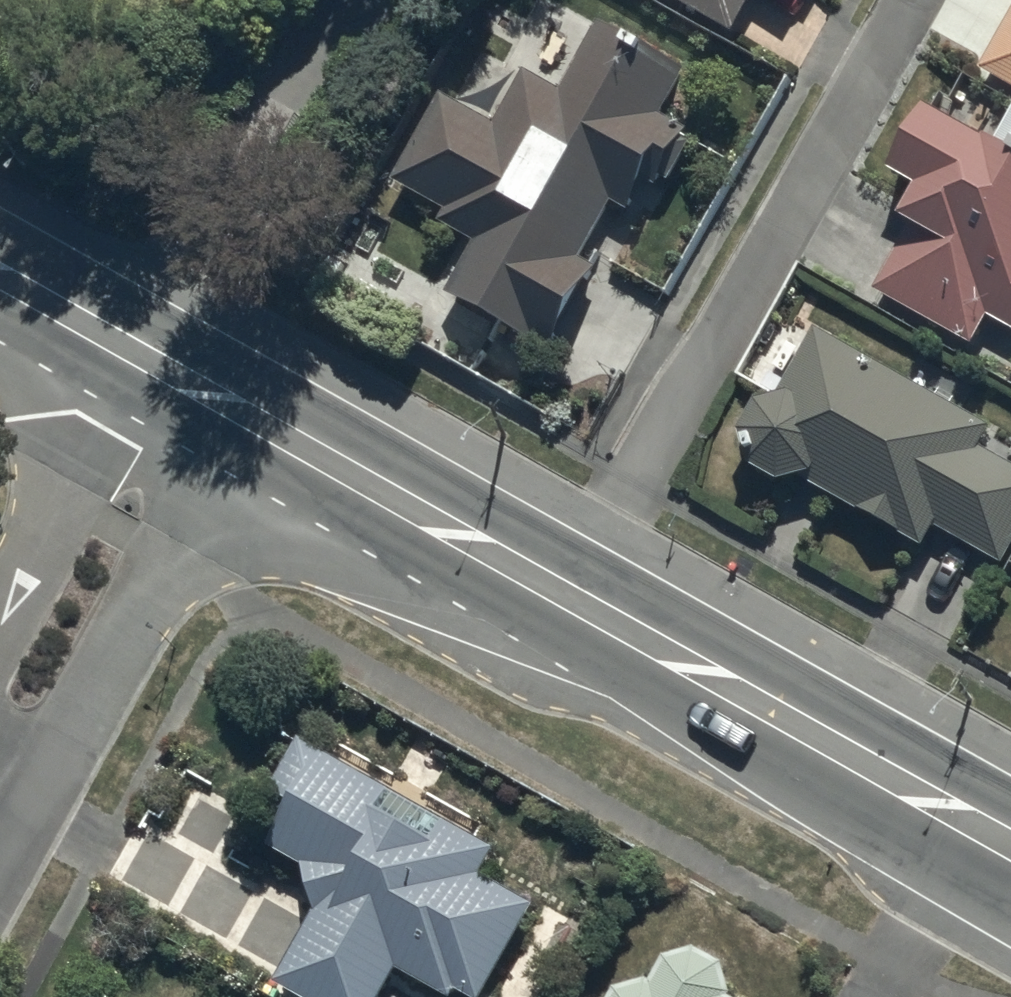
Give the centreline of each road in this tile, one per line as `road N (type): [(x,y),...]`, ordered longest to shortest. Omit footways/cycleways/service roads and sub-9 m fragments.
road 1 (residential): [(571,598),(909,0)]
road 2 (secondary): [(1010,886),(571,598)]
road 3 (secondary): [(571,598),(1010,823)]
road 4 (secondary): [(571,598),(193,385)]
road 5 (residential): [(0,817),(47,770),(172,536),(179,494),(154,456)]
road 6 (residential): [(154,456),(88,474),(0,634)]
road 7 (secondary): [(193,385),(0,276)]

